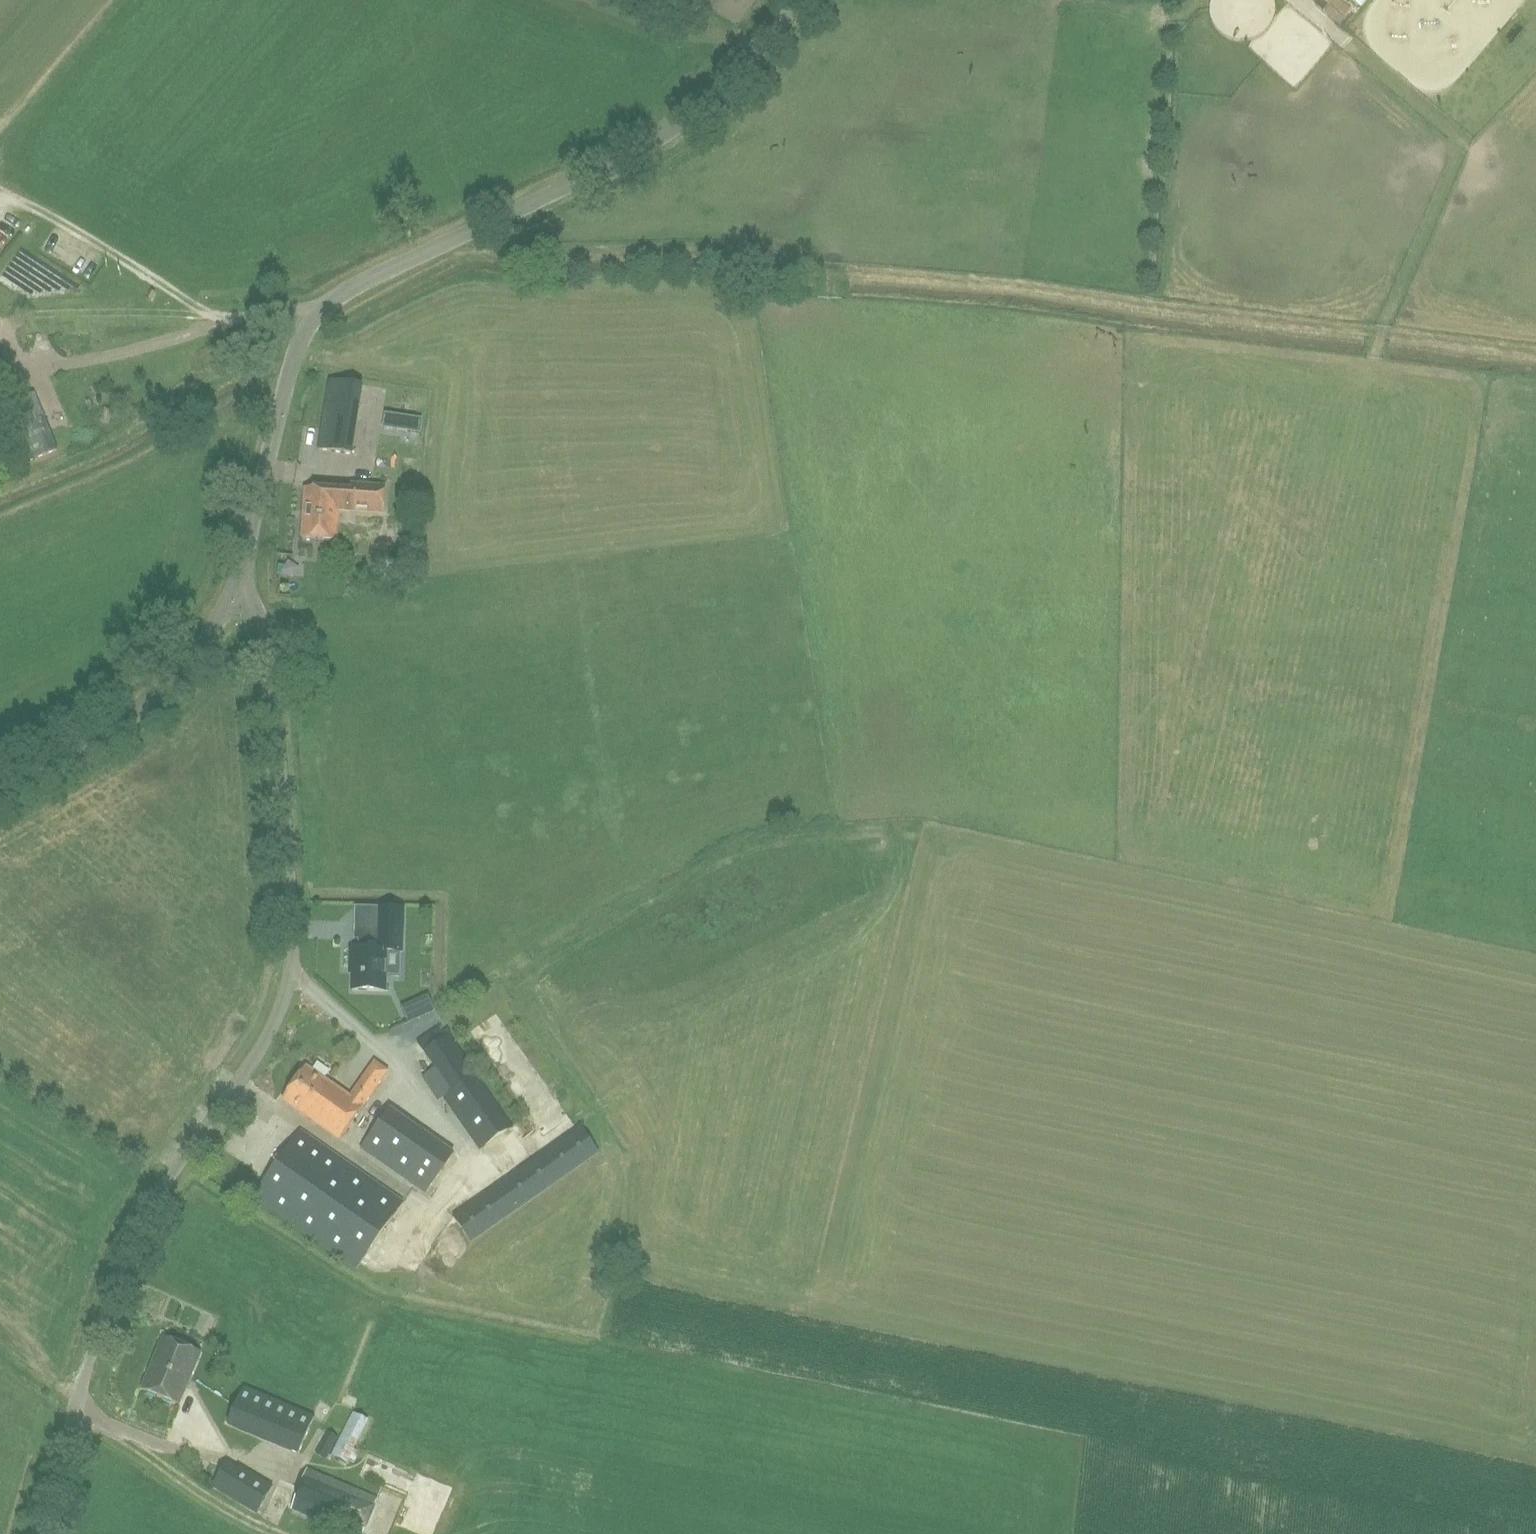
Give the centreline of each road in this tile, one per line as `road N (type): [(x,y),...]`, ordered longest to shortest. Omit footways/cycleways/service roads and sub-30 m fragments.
road 1 (unclassified): [(37,1533),(134,1241),(281,1012),(293,965),(270,651),(238,588)]
road 2 (unclassified): [(238,588),(295,344),(311,319),(349,291),(600,174),(678,128),(732,83),(800,0)]
road 3 (unclassified): [(0,794),(157,702),(238,588)]
road 4 (track): [(311,319),(268,313),(174,344),(29,365)]
road 5 (track): [(236,321),(202,311),(0,187)]

